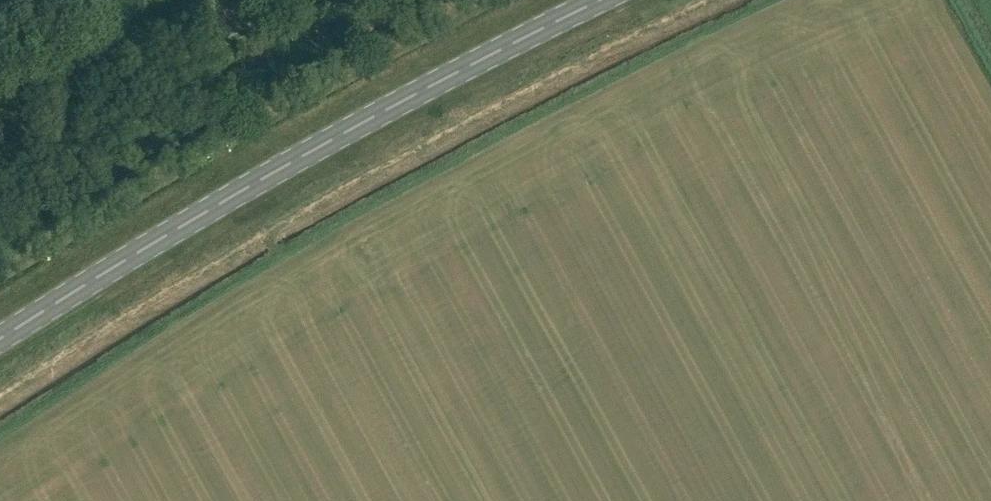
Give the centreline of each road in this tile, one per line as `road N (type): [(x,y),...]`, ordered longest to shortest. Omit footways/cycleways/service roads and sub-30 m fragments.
road 1 (primary): [(0,342),(240,194),(604,0)]
road 2 (track): [(307,0),(0,155)]
road 3 (track): [(0,103),(203,0)]

